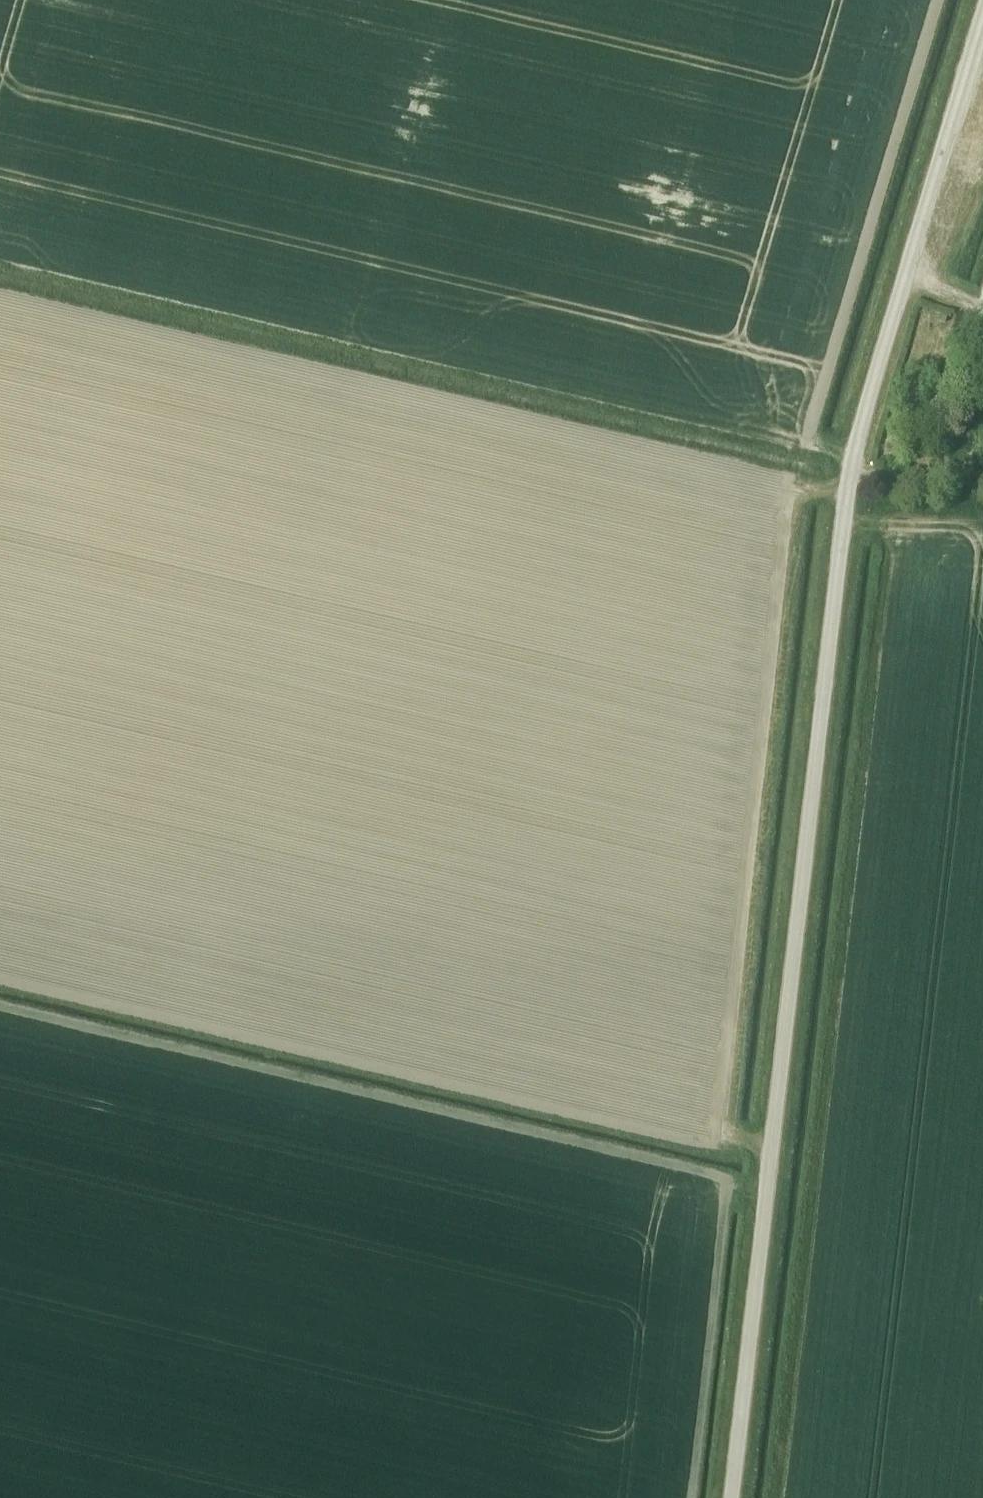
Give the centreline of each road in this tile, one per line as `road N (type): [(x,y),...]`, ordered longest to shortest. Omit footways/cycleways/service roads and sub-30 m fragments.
road 1 (unclassified): [(734,1497),(839,537),(885,327),(982,8)]

